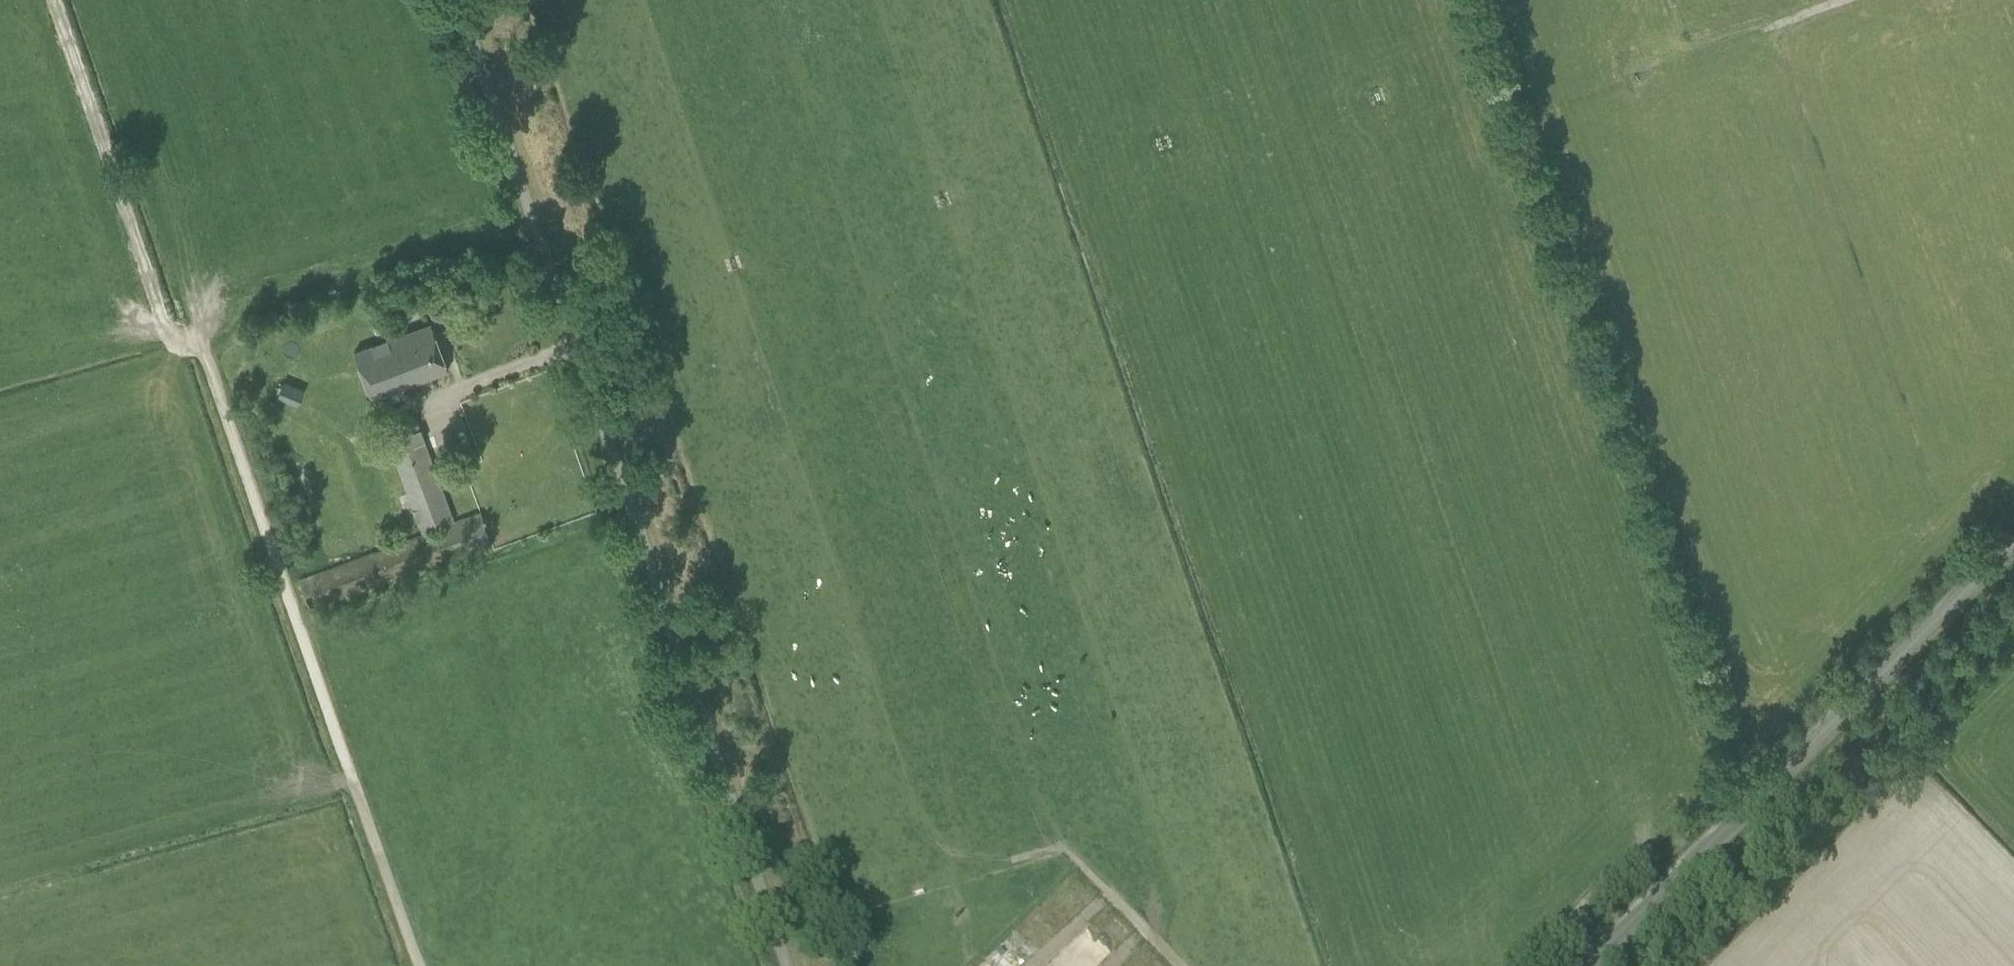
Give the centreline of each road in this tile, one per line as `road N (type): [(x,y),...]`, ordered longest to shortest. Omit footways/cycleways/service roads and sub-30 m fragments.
road 1 (unclassified): [(783,965),(457,0)]
road 2 (unclassified): [(1581,965),(2013,540)]

